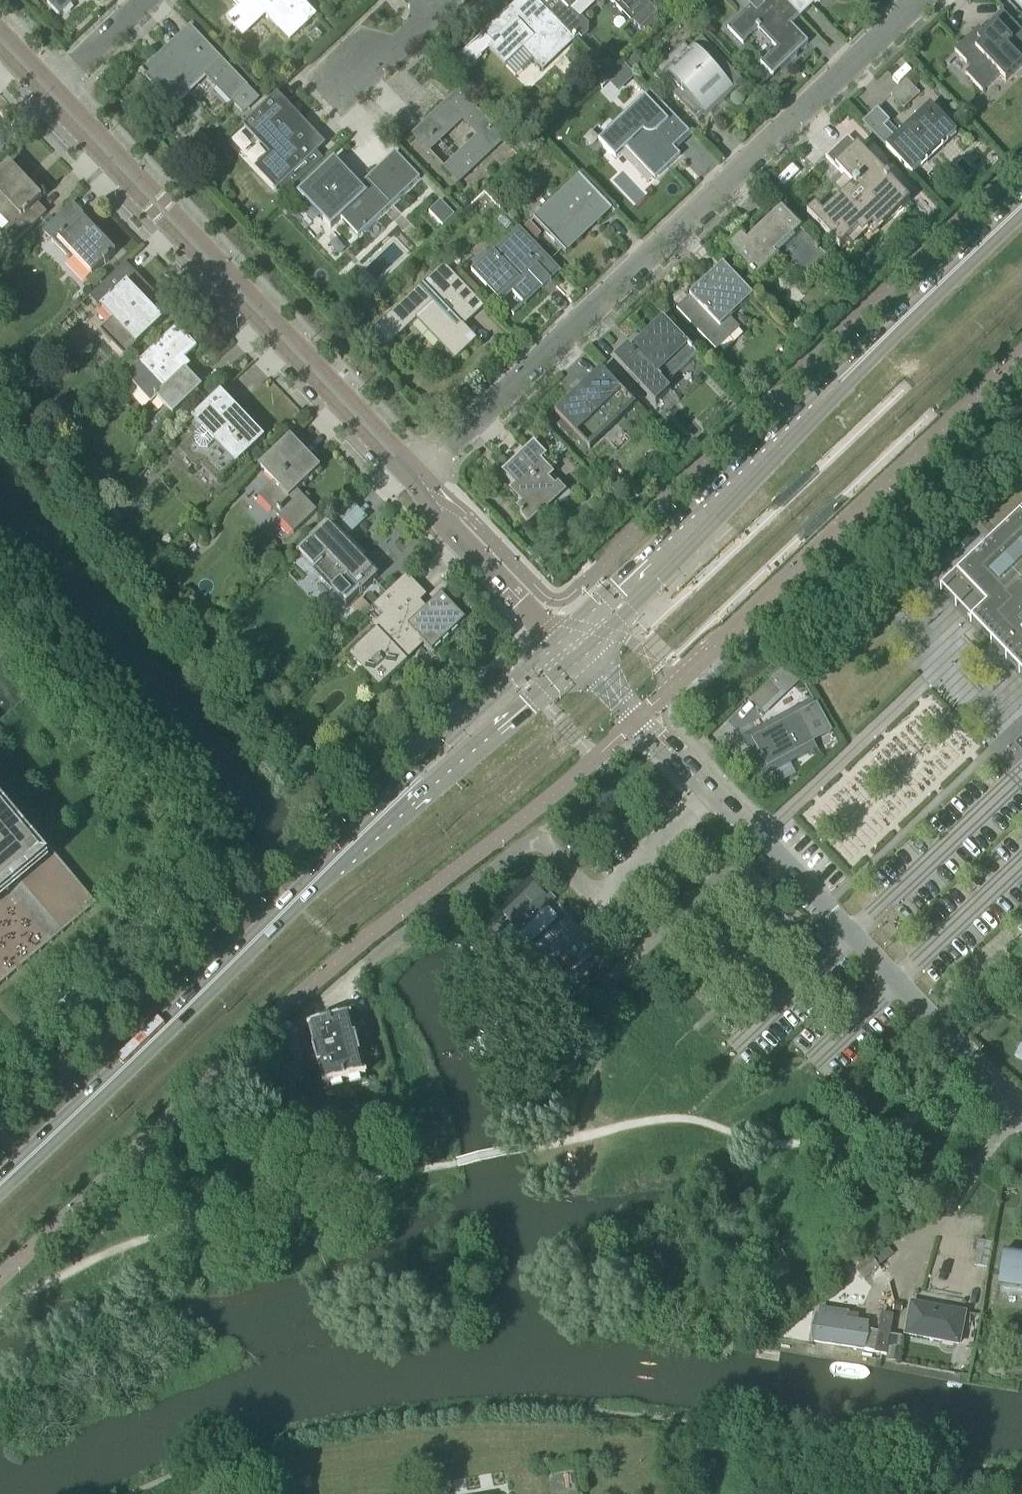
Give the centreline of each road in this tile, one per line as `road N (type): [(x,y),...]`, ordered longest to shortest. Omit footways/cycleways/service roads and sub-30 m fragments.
road 1 (secondary): [(0,1186),(388,811),(570,648)]
road 2 (residential): [(414,477),(918,0)]
road 3 (unclassified): [(1021,1109),(570,648)]
road 4 (secondary): [(570,648),(1021,203)]
road 5 (residential): [(414,477),(49,91)]
road 6 (track): [(760,836),(609,977),(585,1137)]
road 7 (residential): [(547,627),(446,524),(414,477)]
road 8 (residential): [(439,12),(332,113)]
road 9 (residential): [(49,91),(147,0)]

